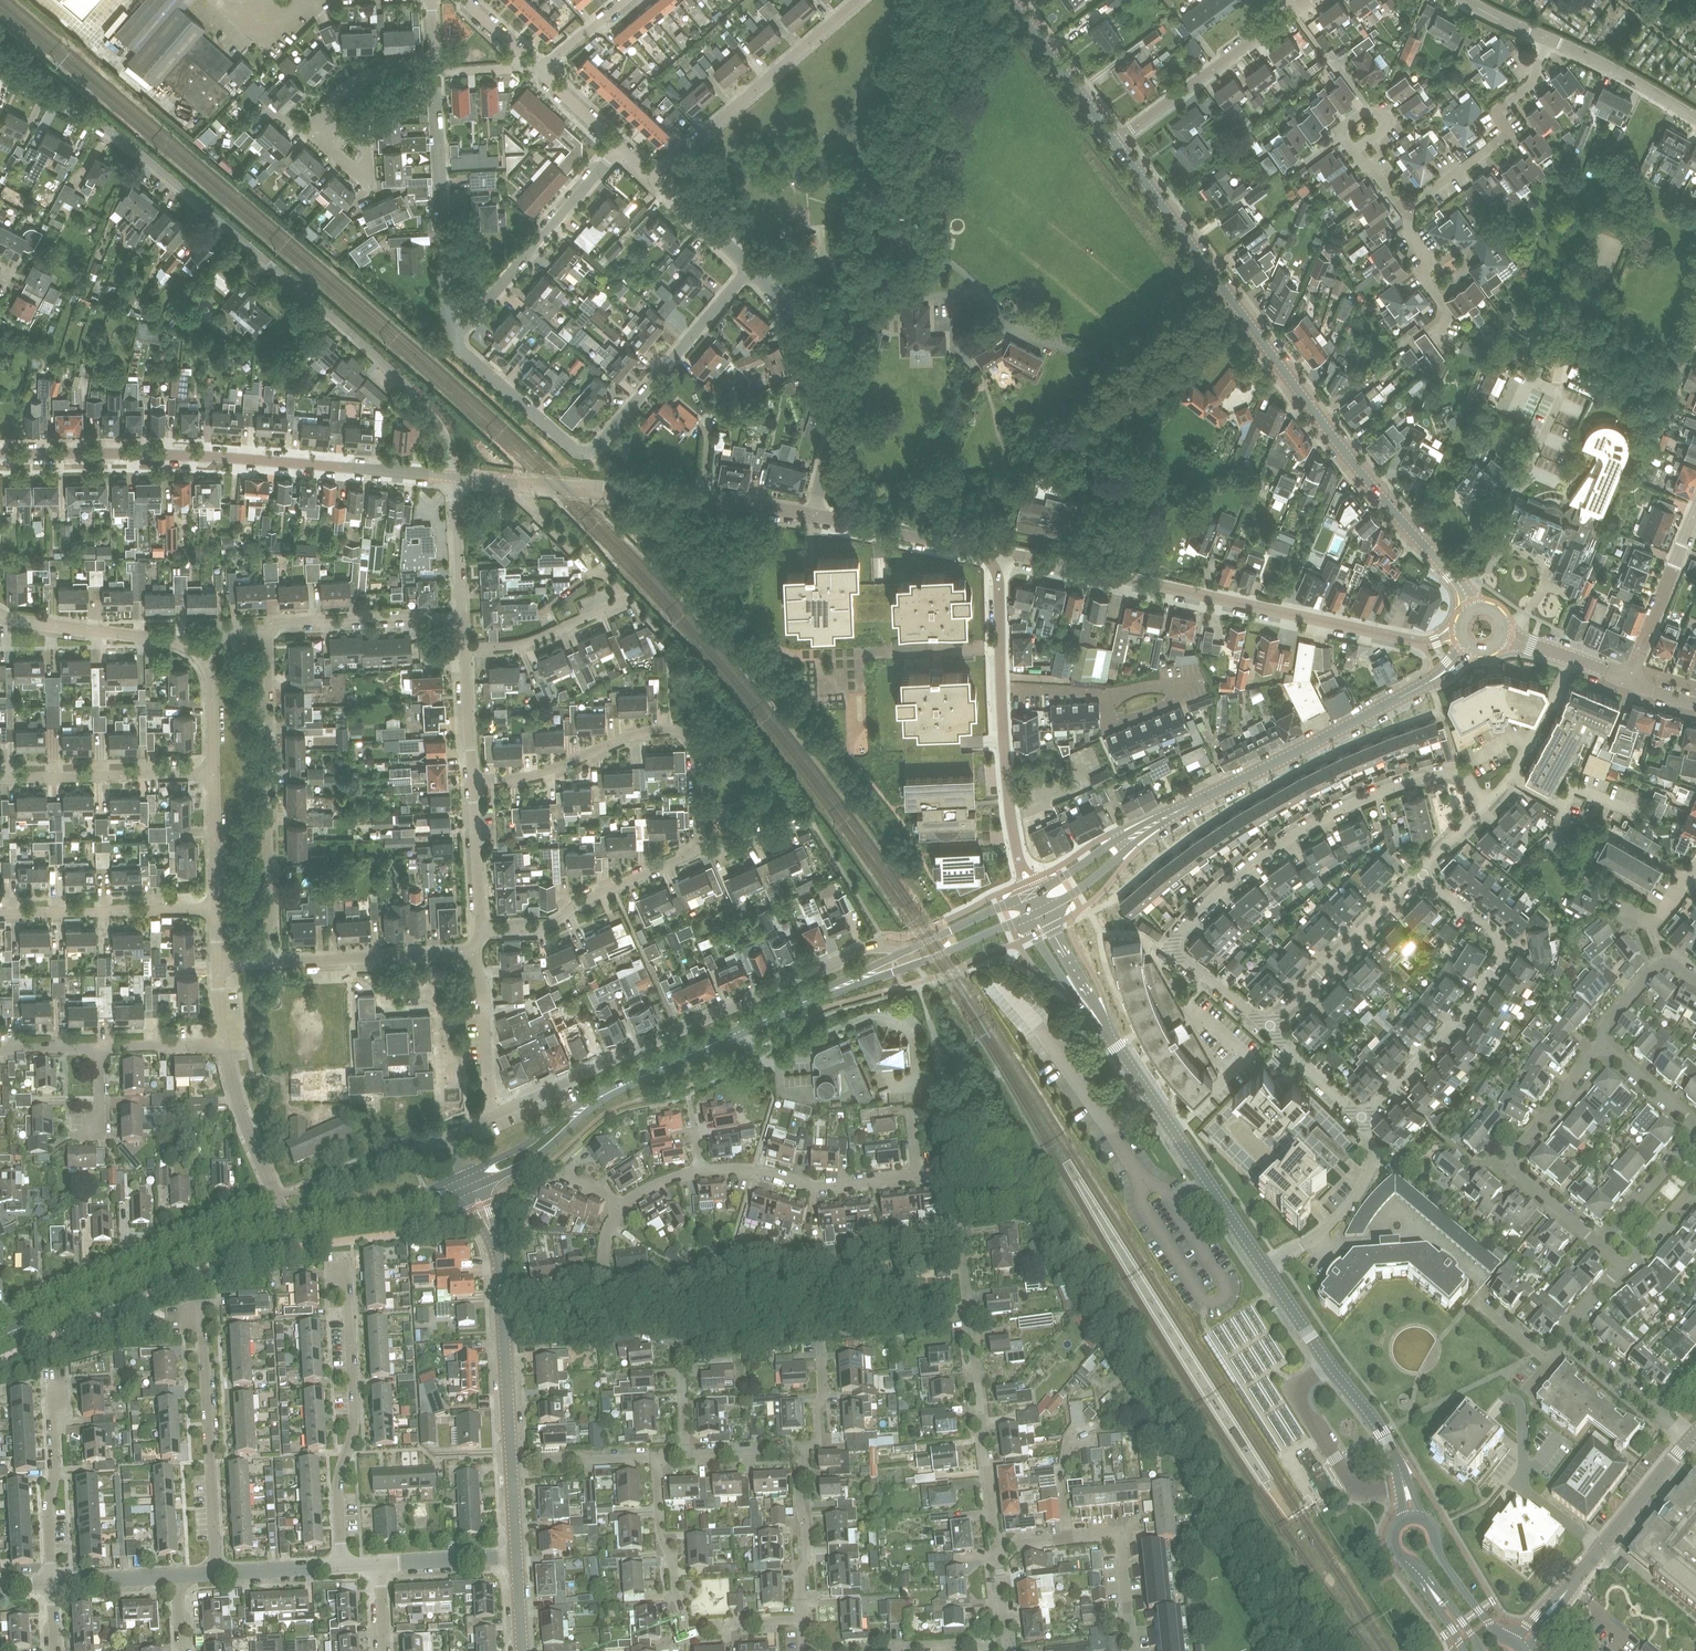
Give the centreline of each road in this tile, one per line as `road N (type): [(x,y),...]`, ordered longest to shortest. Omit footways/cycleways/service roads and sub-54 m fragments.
road 1 (residential): [(453,477),(446,433),(353,336),(130,146),(0,74)]
road 2 (tertiary): [(1476,611),(1455,576),(1334,440),(1115,142)]
road 3 (residential): [(1463,631),(1418,642),(1023,557),(997,558)]
road 4 (residential): [(453,477),(166,455),(0,454)]
road 5 (residential): [(905,952),(862,950),(491,1116)]
road 6 (tertiary): [(1266,1267),(1070,980),(1035,912)]
road 7 (residential): [(451,342),(574,447),(589,450),(750,268)]
road 8 (tertiary): [(1139,834),(1432,680),(1470,645)]
road 9 (tertiary): [(468,1180),(538,1147),(609,1094),(800,1004)]
road 10 (residential): [(1477,801),(1464,779),(1442,774),(1329,815),(1246,868),(1172,946)]
road 11 (residential): [(812,516),(453,477)]
road 12 (residential): [(699,853),(693,752),(682,733),(644,730),(535,777),(473,781)]
road 13 (residential): [(997,558),(1009,802),(1029,896)]
road 14 (residential): [(999,1546),(957,1209)]
road 15 (residential): [(270,964),(267,632)]
road 16 (residential): [(1362,1118),(1457,1024),(1501,952),(1420,874)]
road 17 (residential): [(342,1567),(338,1482),(354,1418),(346,1265)]
road 18 (tertiary): [(0,1338),(224,1239),(281,1227)]
road 19 (residential): [(0,1310),(274,1190)]
road 20 (residential): [(652,179),(861,0)]
road 21 (residential): [(1601,1245),(1515,1171),(1511,1158),(1603,1047)]
road 22 (residential): [(435,74),(444,321),(451,342)]
road 23 (residential): [(451,342),(618,147)]
road 24 (residential): [(217,1575),(202,1322)]
road 25 (tertiary): [(800,1004),(1035,912)]
road 26 (residential): [(1404,213),(1509,134),(1494,115),(1527,91),(1550,40)]
road 27 (residential): [(483,932),(544,925),(699,853)]
road 28 (residential): [(702,1169),(735,1168),(816,1187),(919,1175)]
road 29 (residential): [(1115,142),(1292,13)]
road 30 (residential): [(462,652),(536,639),(628,599),(599,570)]
road 31 (residential): [(216,910),(0,914)]
road 32 (residential): [(214,774),(0,779)]
road 33 (residential): [(1270,1026),(1420,874)]
road 34 (residential): [(812,516),(828,408),(790,317)]
road 35 (residential): [(200,658),(180,644),(0,615)]
road 36 (tertiary): [(1382,1433),(1266,1267)]
road 37 (residential): [(1600,1549),(1525,1488),(1522,1408),(1515,1399),(1504,1402)]
road 38 (residential): [(270,964),(468,954)]
road 39 (residential): [(1266,1267),(1316,1238),(1354,1201),(1370,1164),(1362,1118)]
road 40 (residential): [(267,632),(277,623),(461,617)]
road 41 (tertiary): [(281,1227),(377,1214),(468,1180)]
road 42 (residential): [(53,1584),(53,1393)]
road 43 (residential): [(997,558),(812,516)]
road 44 (residential): [(355,160),(324,136),(322,119),(344,91),(434,55)]
road 45 (residential): [(503,1300),(601,1284),(605,1239),(625,1202)]
road 46 (residential): [(685,1636),(674,1569),(659,1534),(657,1457)]
road 47 (residential): [(1629,682),(1695,516)]
road 48 (tertiary): [(1115,142),(1010,0)]
road 49 (residential): [(801,1449),(804,1620)]
road 50 (residential): [(1134,1650),(1121,1534),(1068,1539)]
road 51 (residential): [(1550,40),(1695,120)]
road 52 (residential): [(491,1116),(484,994),(468,954)]
road 53 (residential): [(512,1460),(503,1300)]
road 54 (residential): [(224,1043),(274,1190)]
road 55 (residential): [(953,1171),(929,1019)]
road 56 (residential): [(483,932),(473,781)]
road 57 (tertiary): [(1510,1638),(1478,1609),(1423,1518)]
road 58 (residential): [(1601,1245),(1695,1132)]
road 59 (residential): [(512,1460),(657,1457)]
road 60 (tertiary): [(1600,1549),(1691,1437)]
road 61 (residential): [(1603,1047),(1603,1028),(1655,967),(1673,963),(1695,977)]
road 62 (residential): [(461,617),(453,477)]
road 63 (residential): [(1435,331),(1443,302),(1420,272),(1432,263),(1404,213)]
road 64 (tertiary): [(1629,682),(1500,635)]
road 65 (residential): [(381,1565),(517,1558)]
road 66 (tertiary): [(1029,896),(905,952)]
road 67 (residential): [(216,910),(214,774)]
road 68 (residential): [(750,268),(652,179)]
road 69 (tertiary): [(1035,912),(1088,884),(1139,834)]
road 70 (residential): [(1362,1118),(1270,1026)]
road 71 (residential): [(473,781),(462,652)]
road 72 (residential): [(53,1584),(180,1577)]
road 73 (tertiary): [(1399,1555),(1419,1565),(1480,1650)]
road 74 (residential): [(1270,1026),(1172,946)]
road 75 (tertiary): [(1139,834),(1029,896)]
road 76 (residential): [(503,1300),(499,1256),(468,1180)]
road 77 (residential): [(1068,1539),(1067,1445),(1071,1436),(1093,1434)]
road 78 (residential): [(217,1575),(342,1567)]
road 79 (residential): [(1370,111),(1292,13)]
road 80 (residential): [(102,1047),(224,1043)]
road 81 (residential): [(1572,1340),(1544,1359),(1478,1302)]
road 82 (residential): [(685,1636),(741,1622),(804,1620)]
road 83 (residential): [(1603,1047),(1695,1124)]
road 84 (residential): [(801,1449),(818,1442),(819,1341)]

